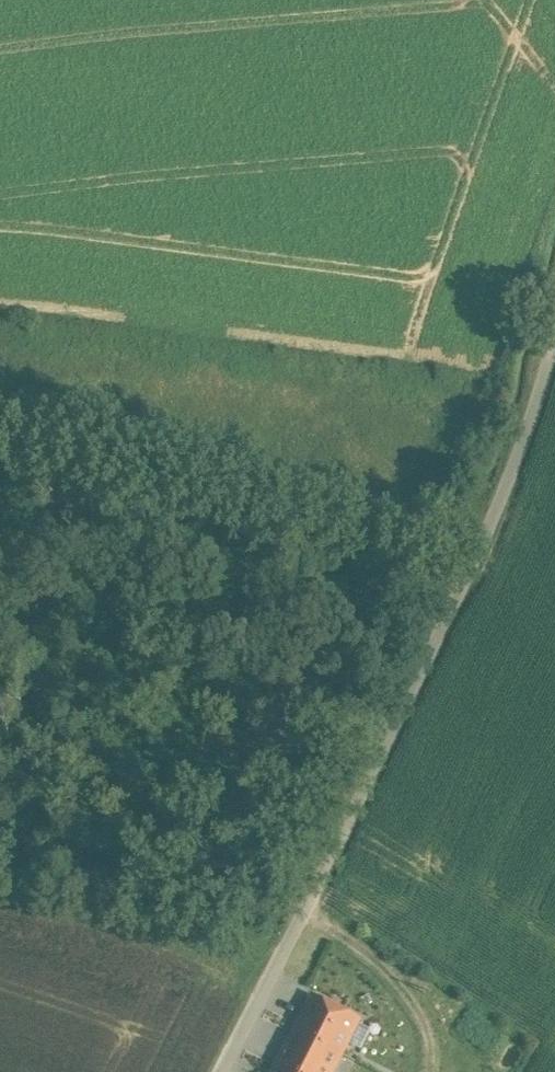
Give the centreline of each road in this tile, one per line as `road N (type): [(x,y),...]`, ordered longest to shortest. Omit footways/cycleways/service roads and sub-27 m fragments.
road 1 (track): [(554,362),(490,541),(231,1071)]
road 2 (track): [(353,1071),(377,1025),(373,1000),(289,961)]

